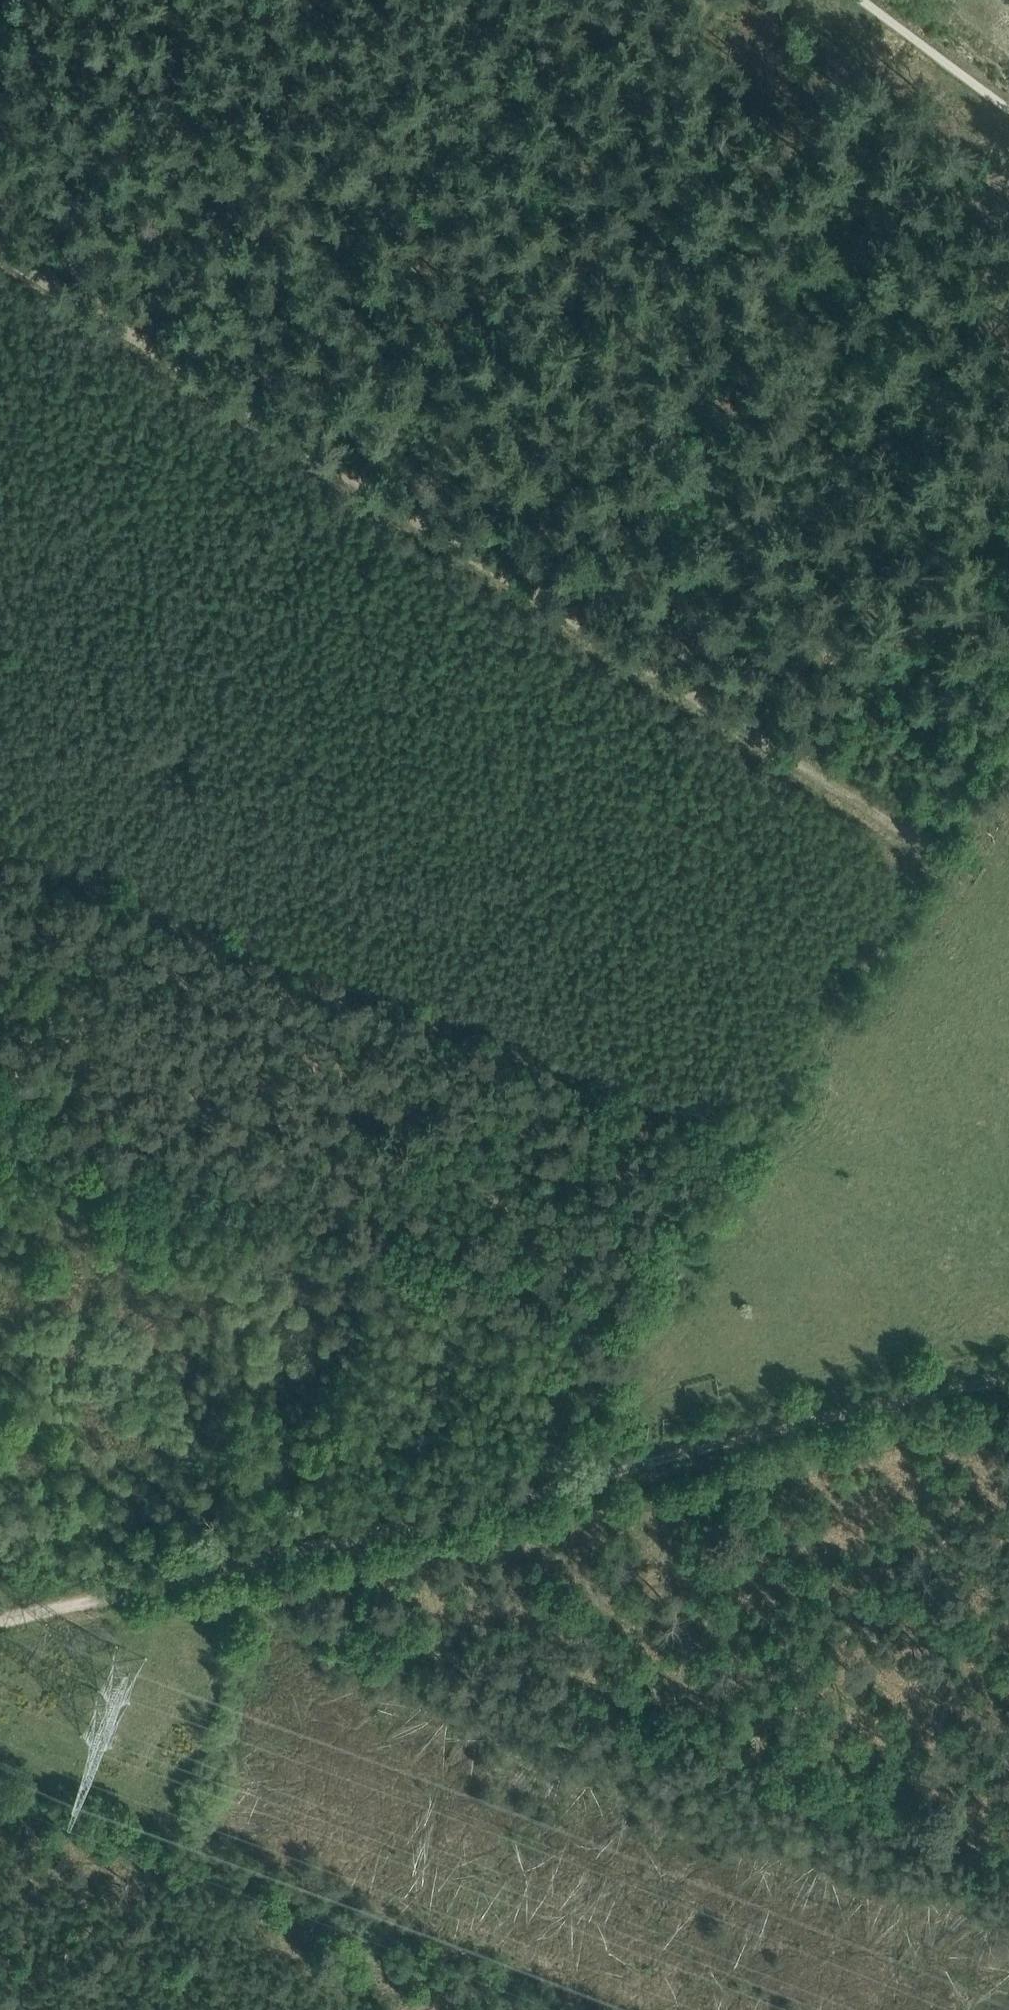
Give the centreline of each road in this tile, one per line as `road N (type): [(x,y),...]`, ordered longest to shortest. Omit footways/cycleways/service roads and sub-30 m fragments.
road 1 (track): [(1008,1365),(0,1614)]

